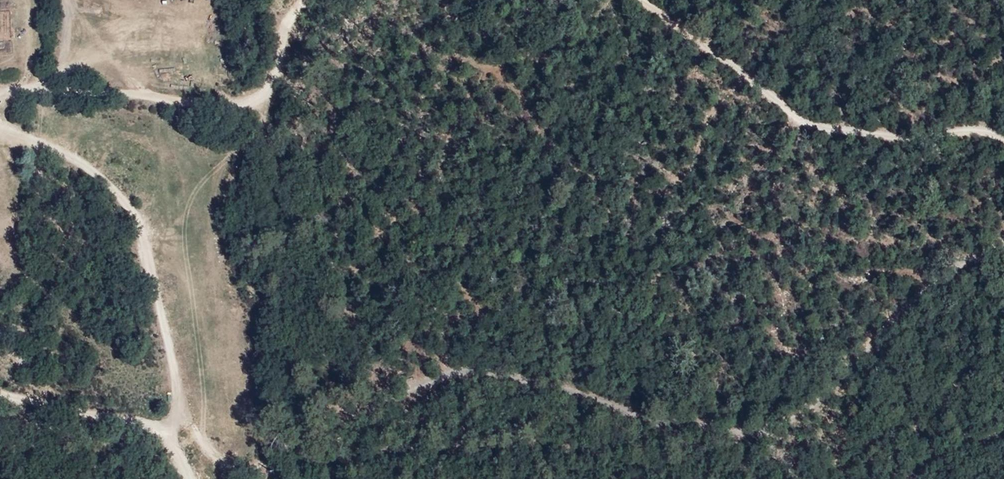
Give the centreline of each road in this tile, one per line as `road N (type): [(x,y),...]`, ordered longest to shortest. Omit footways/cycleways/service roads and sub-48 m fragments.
road 1 (track): [(183,418),(217,459),(244,470),(324,419),(423,380),(482,370),(696,433),(772,426),(833,386),(874,346),(900,305),(1003,238)]
road 2 (track): [(1003,138),(971,131),(813,129),(644,0)]
road 3 (track): [(302,0),(265,90),(245,99),(60,86),(0,96)]
road 4 (unclassified): [(190,478),(158,428),(0,390)]

